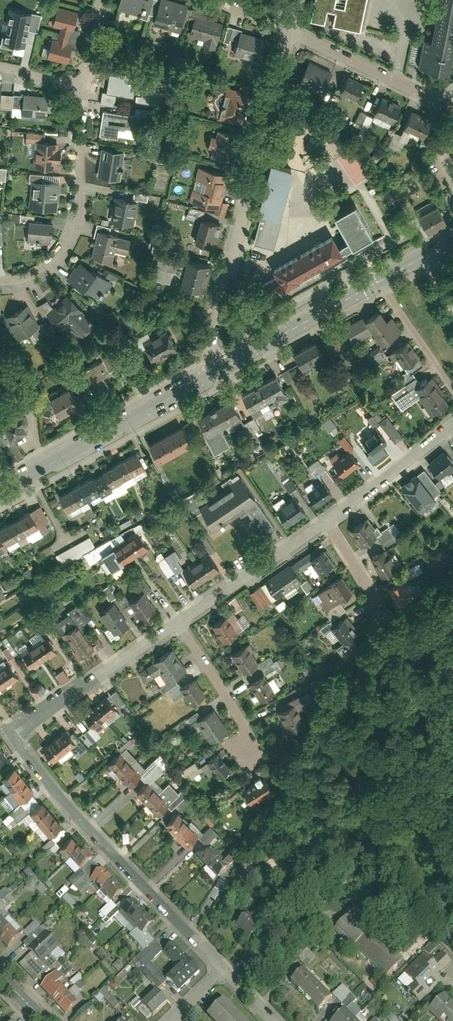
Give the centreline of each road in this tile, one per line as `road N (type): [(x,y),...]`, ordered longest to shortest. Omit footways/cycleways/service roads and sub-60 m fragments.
road 1 (residential): [(219,371),(214,341),(226,271),(288,30)]
road 2 (residential): [(225,970),(8,737)]
road 3 (tertiary): [(219,371),(0,492)]
road 4 (residential): [(81,91),(81,211),(73,243),(48,274),(0,288)]
road 5 (tertiary): [(428,255),(219,371)]
road 6 (residential): [(179,624),(8,737)]
road 7 (residential): [(288,30),(411,83),(452,112)]
road 8 (residential): [(329,523),(179,624)]
road 9 (residential): [(452,428),(329,523)]
road 10 (residential): [(258,754),(179,624)]

